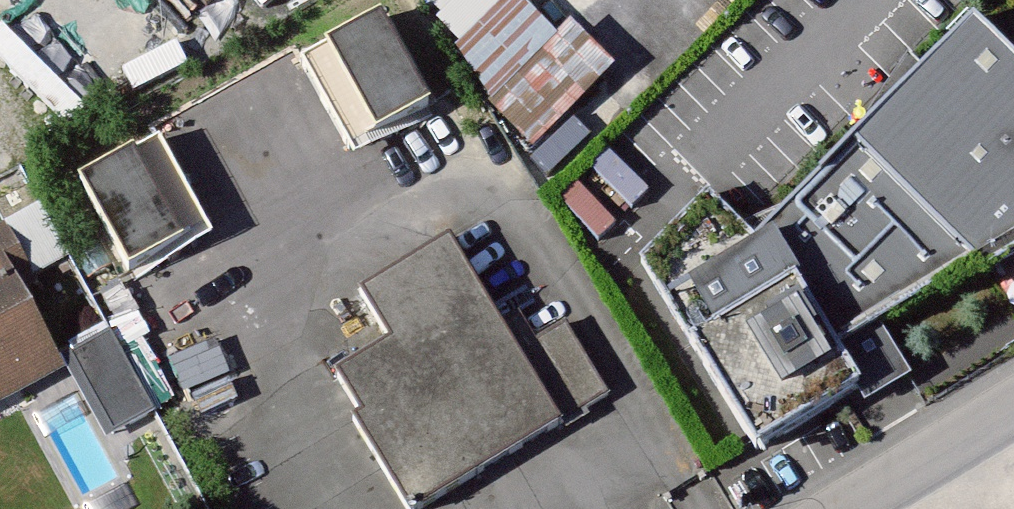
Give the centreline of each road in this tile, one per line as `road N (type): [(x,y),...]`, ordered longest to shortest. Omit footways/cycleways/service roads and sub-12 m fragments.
road 1 (residential): [(847,508),(1013,408)]

